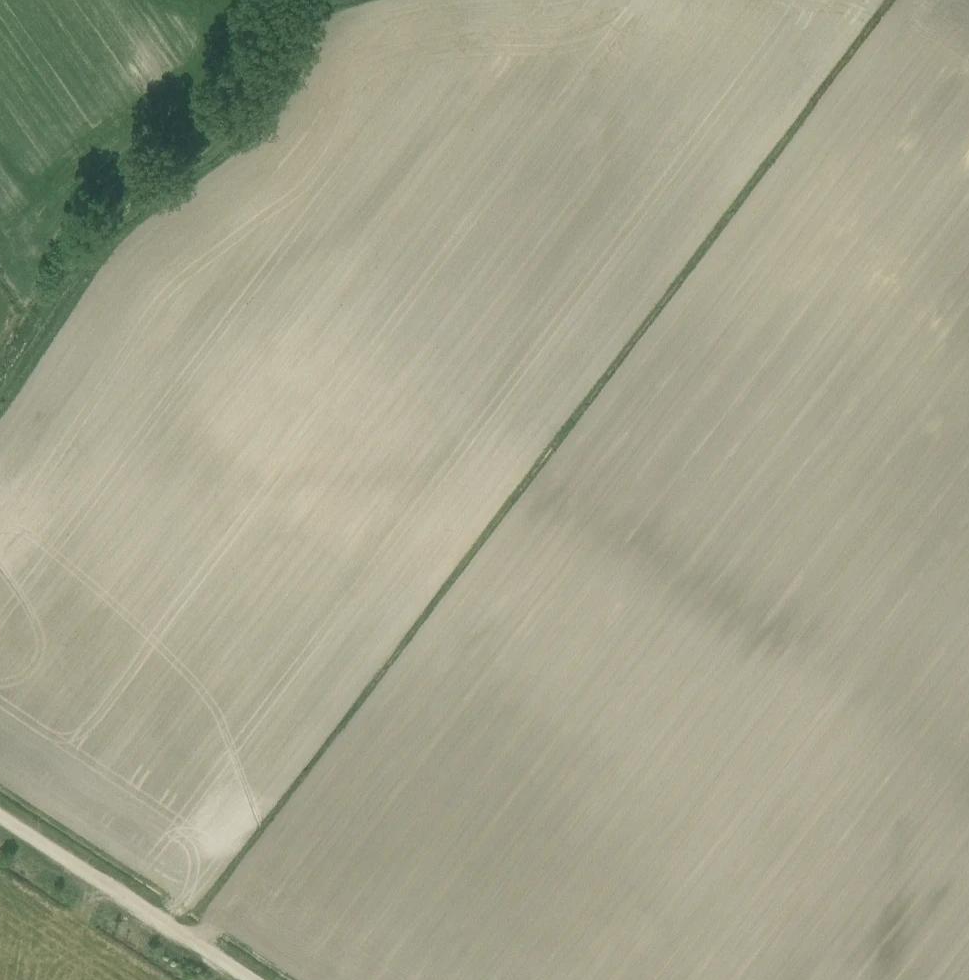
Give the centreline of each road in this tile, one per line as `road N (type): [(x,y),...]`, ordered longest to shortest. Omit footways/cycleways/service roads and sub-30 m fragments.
road 1 (track): [(0,825),(241,979)]

